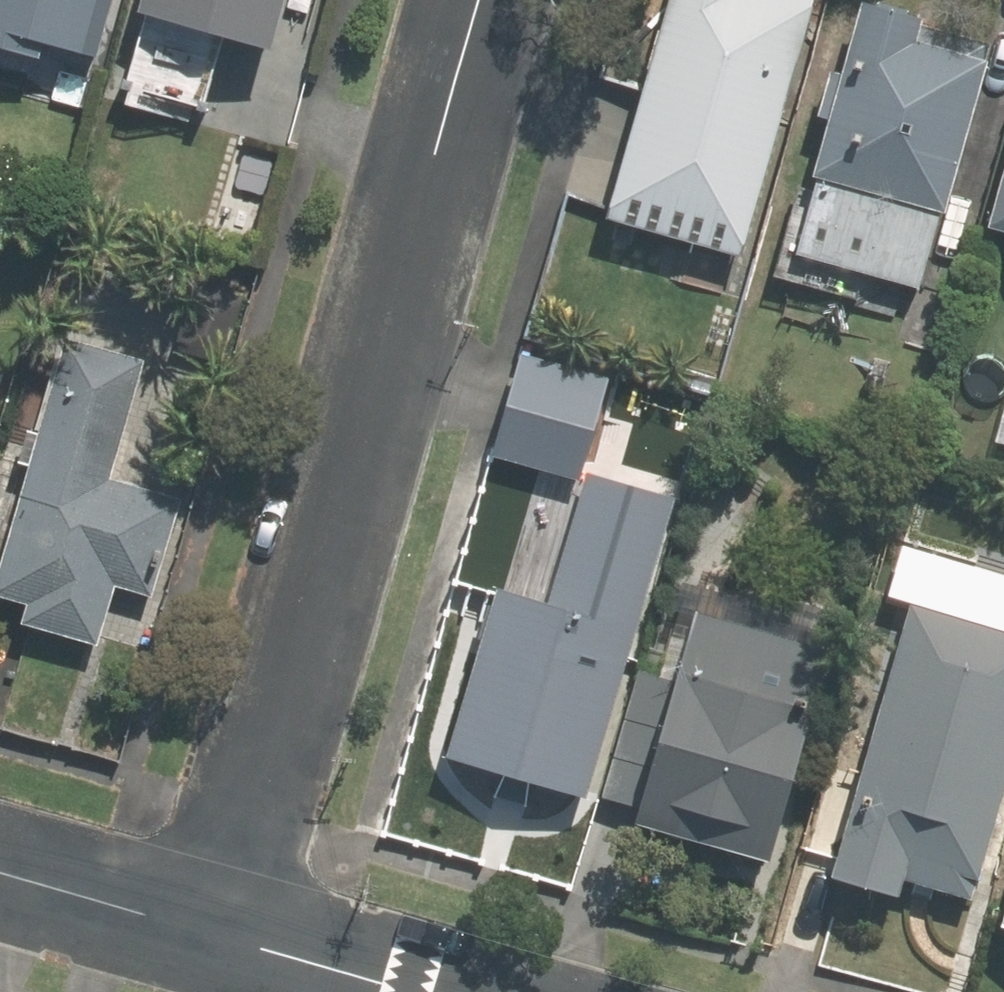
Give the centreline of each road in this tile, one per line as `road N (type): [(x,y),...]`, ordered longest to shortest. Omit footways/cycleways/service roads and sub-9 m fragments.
road 1 (residential): [(487,0),(229,932)]
road 2 (residential): [(229,932),(0,868)]
road 3 (residential): [(439,991),(229,932)]

